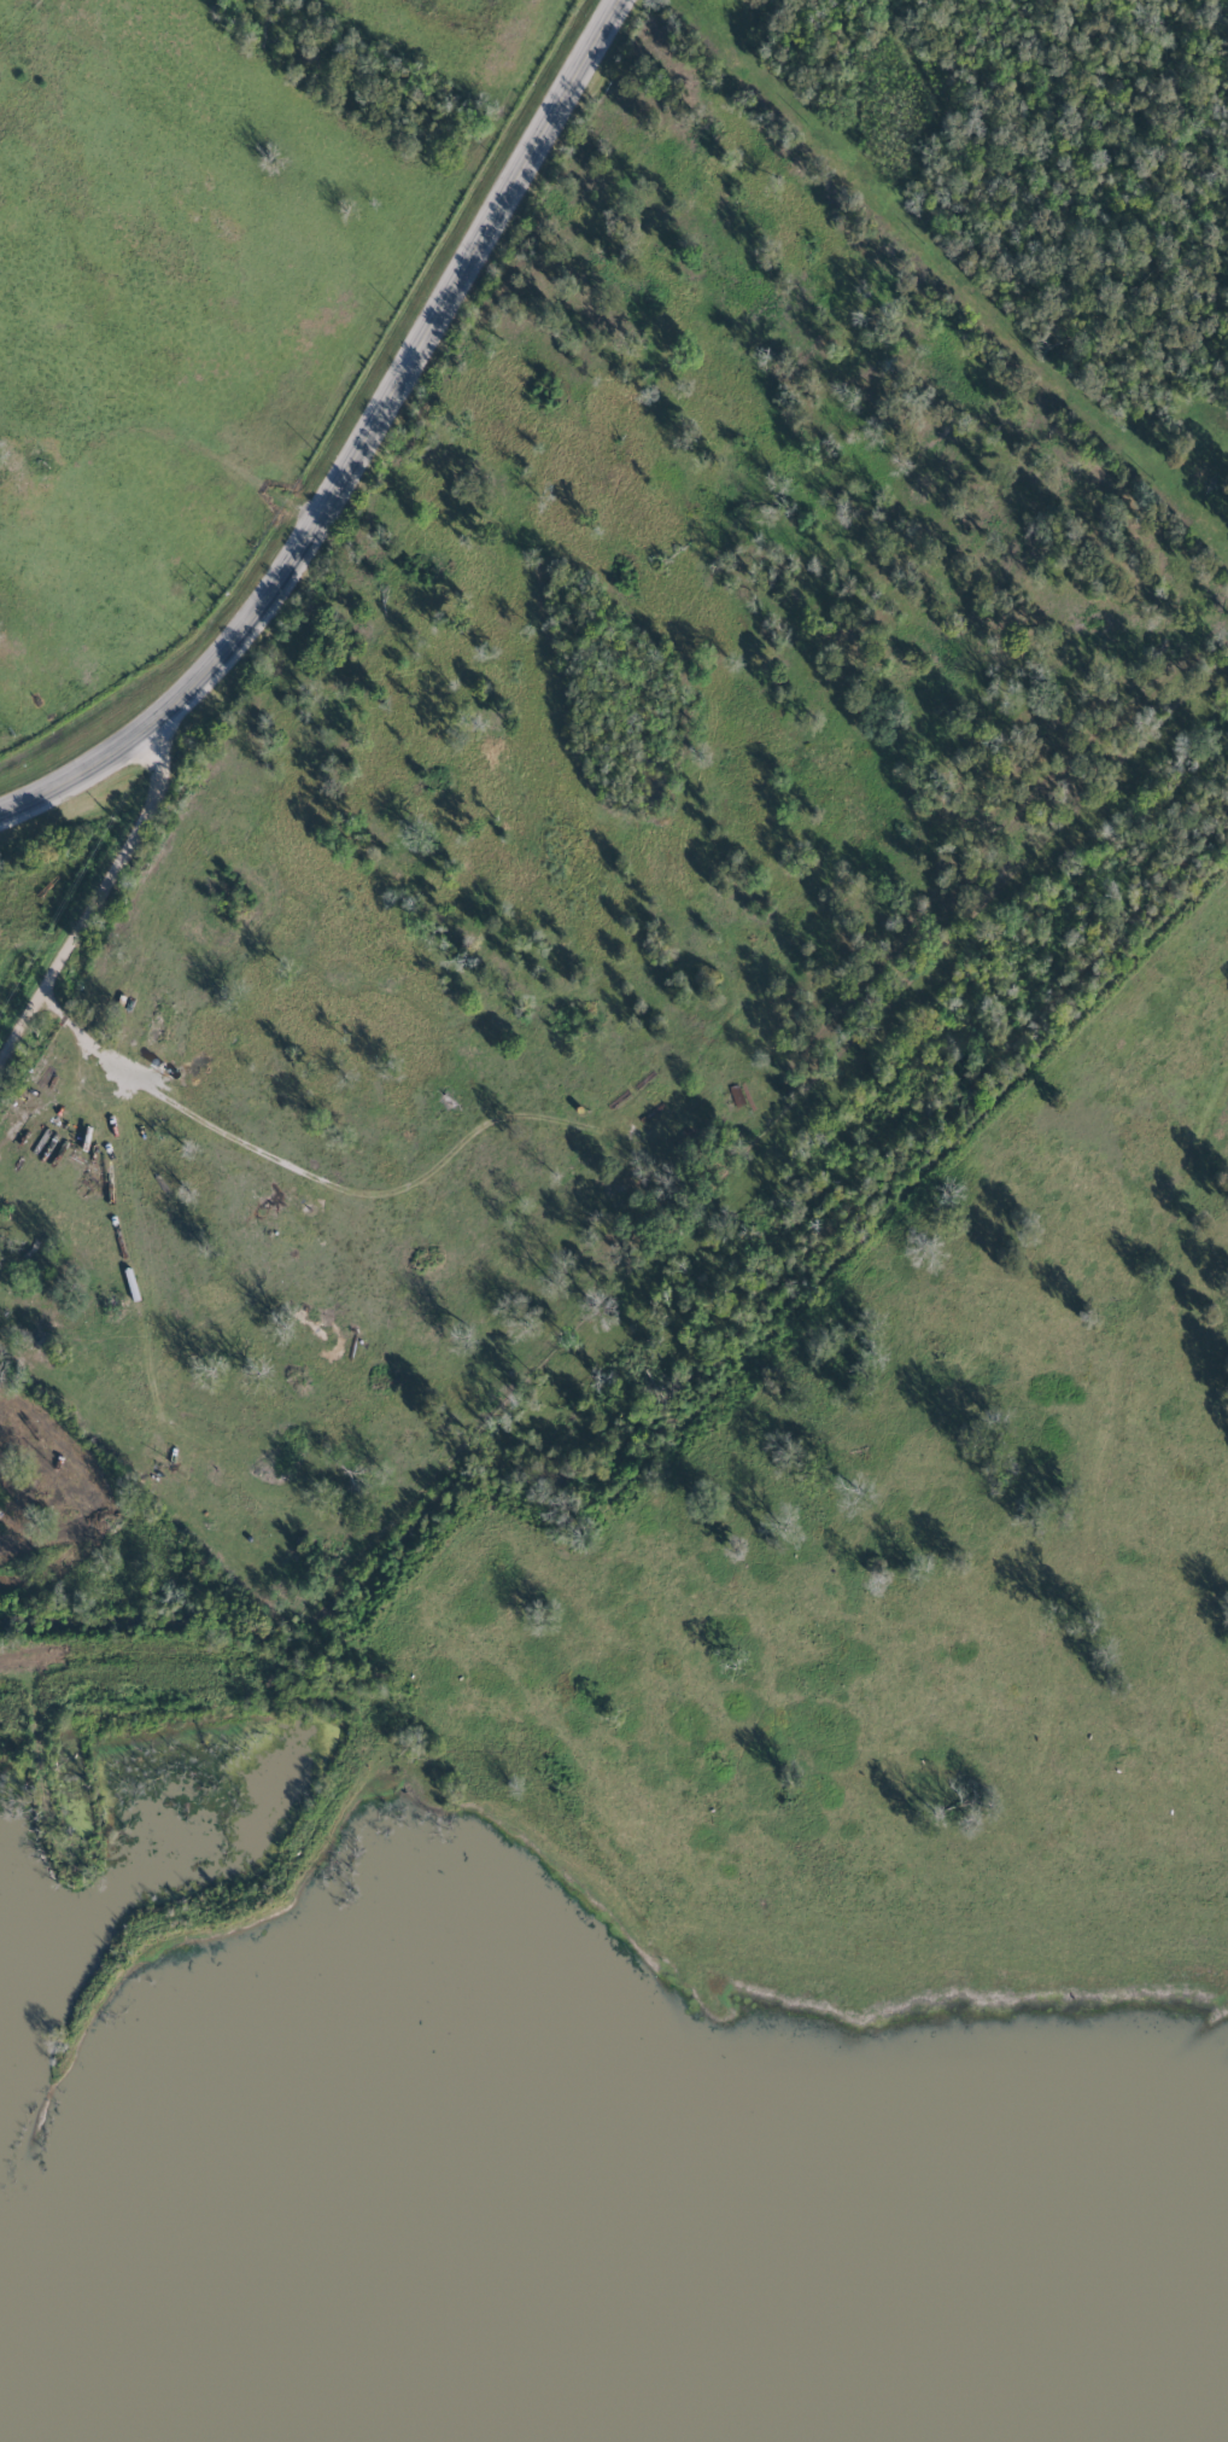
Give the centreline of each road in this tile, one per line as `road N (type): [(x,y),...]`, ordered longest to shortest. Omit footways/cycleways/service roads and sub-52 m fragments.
road 1 (secondary): [(0,811),(81,773),(152,719),(233,635),(322,506),(618,0)]

